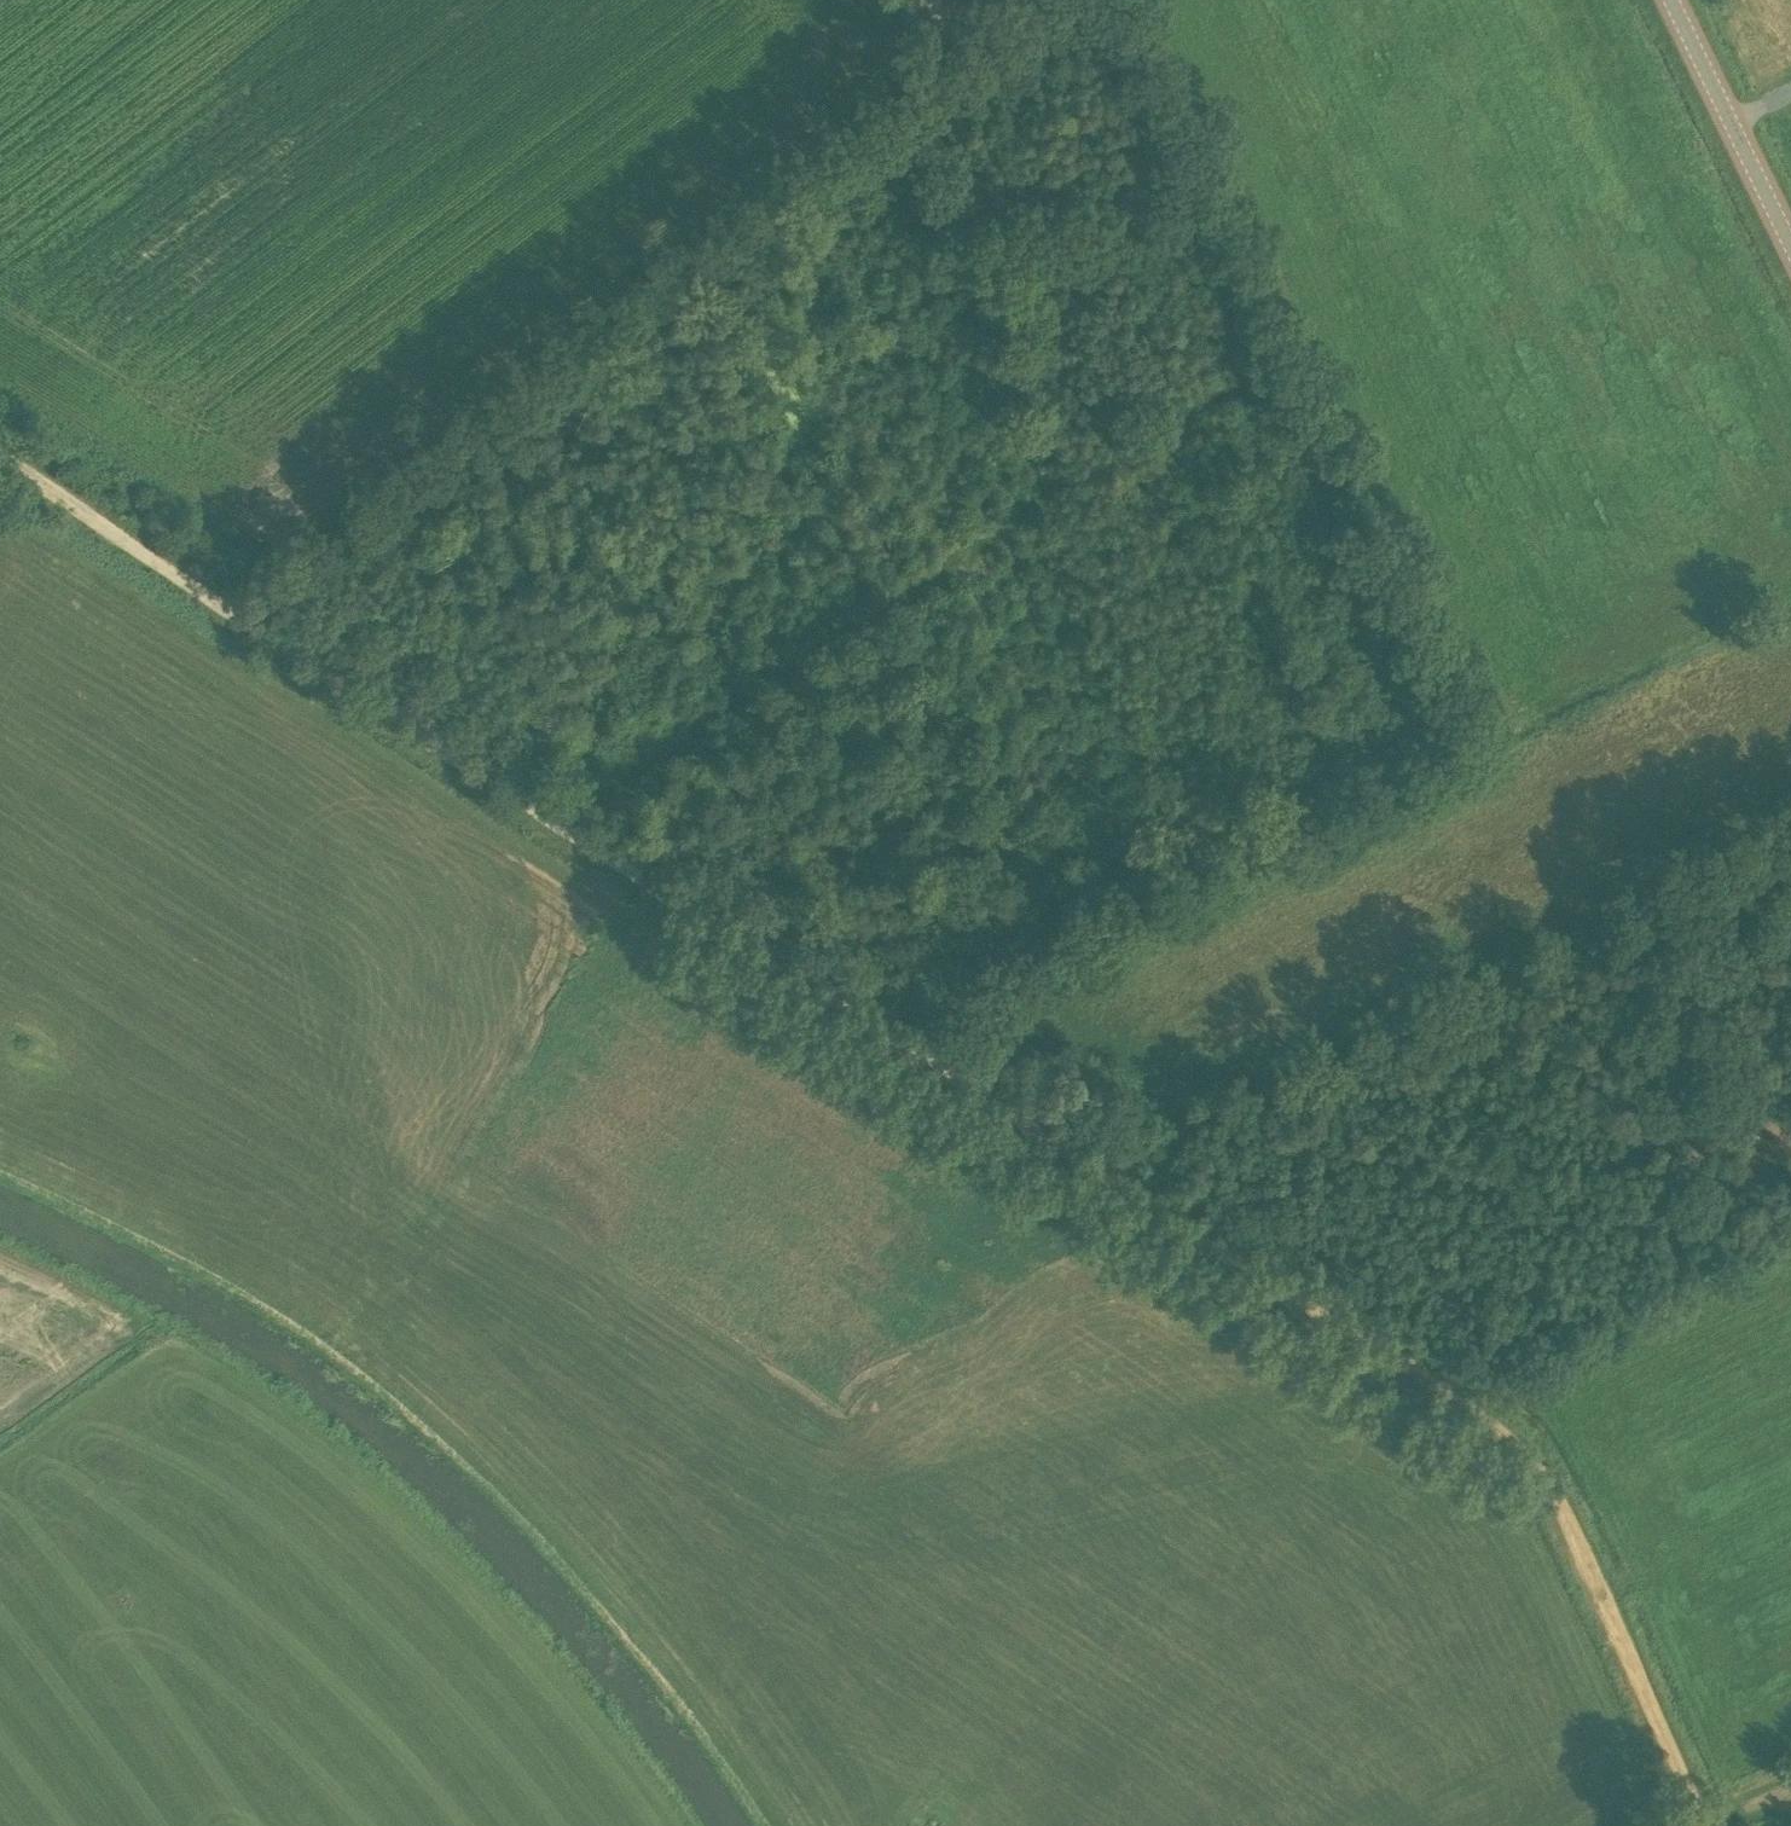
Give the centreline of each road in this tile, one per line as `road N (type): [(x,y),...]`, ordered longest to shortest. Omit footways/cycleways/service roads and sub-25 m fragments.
road 1 (track): [(1709,1825),(1526,1440),(0,458)]
road 2 (secondary): [(1790,244),(1672,0)]

